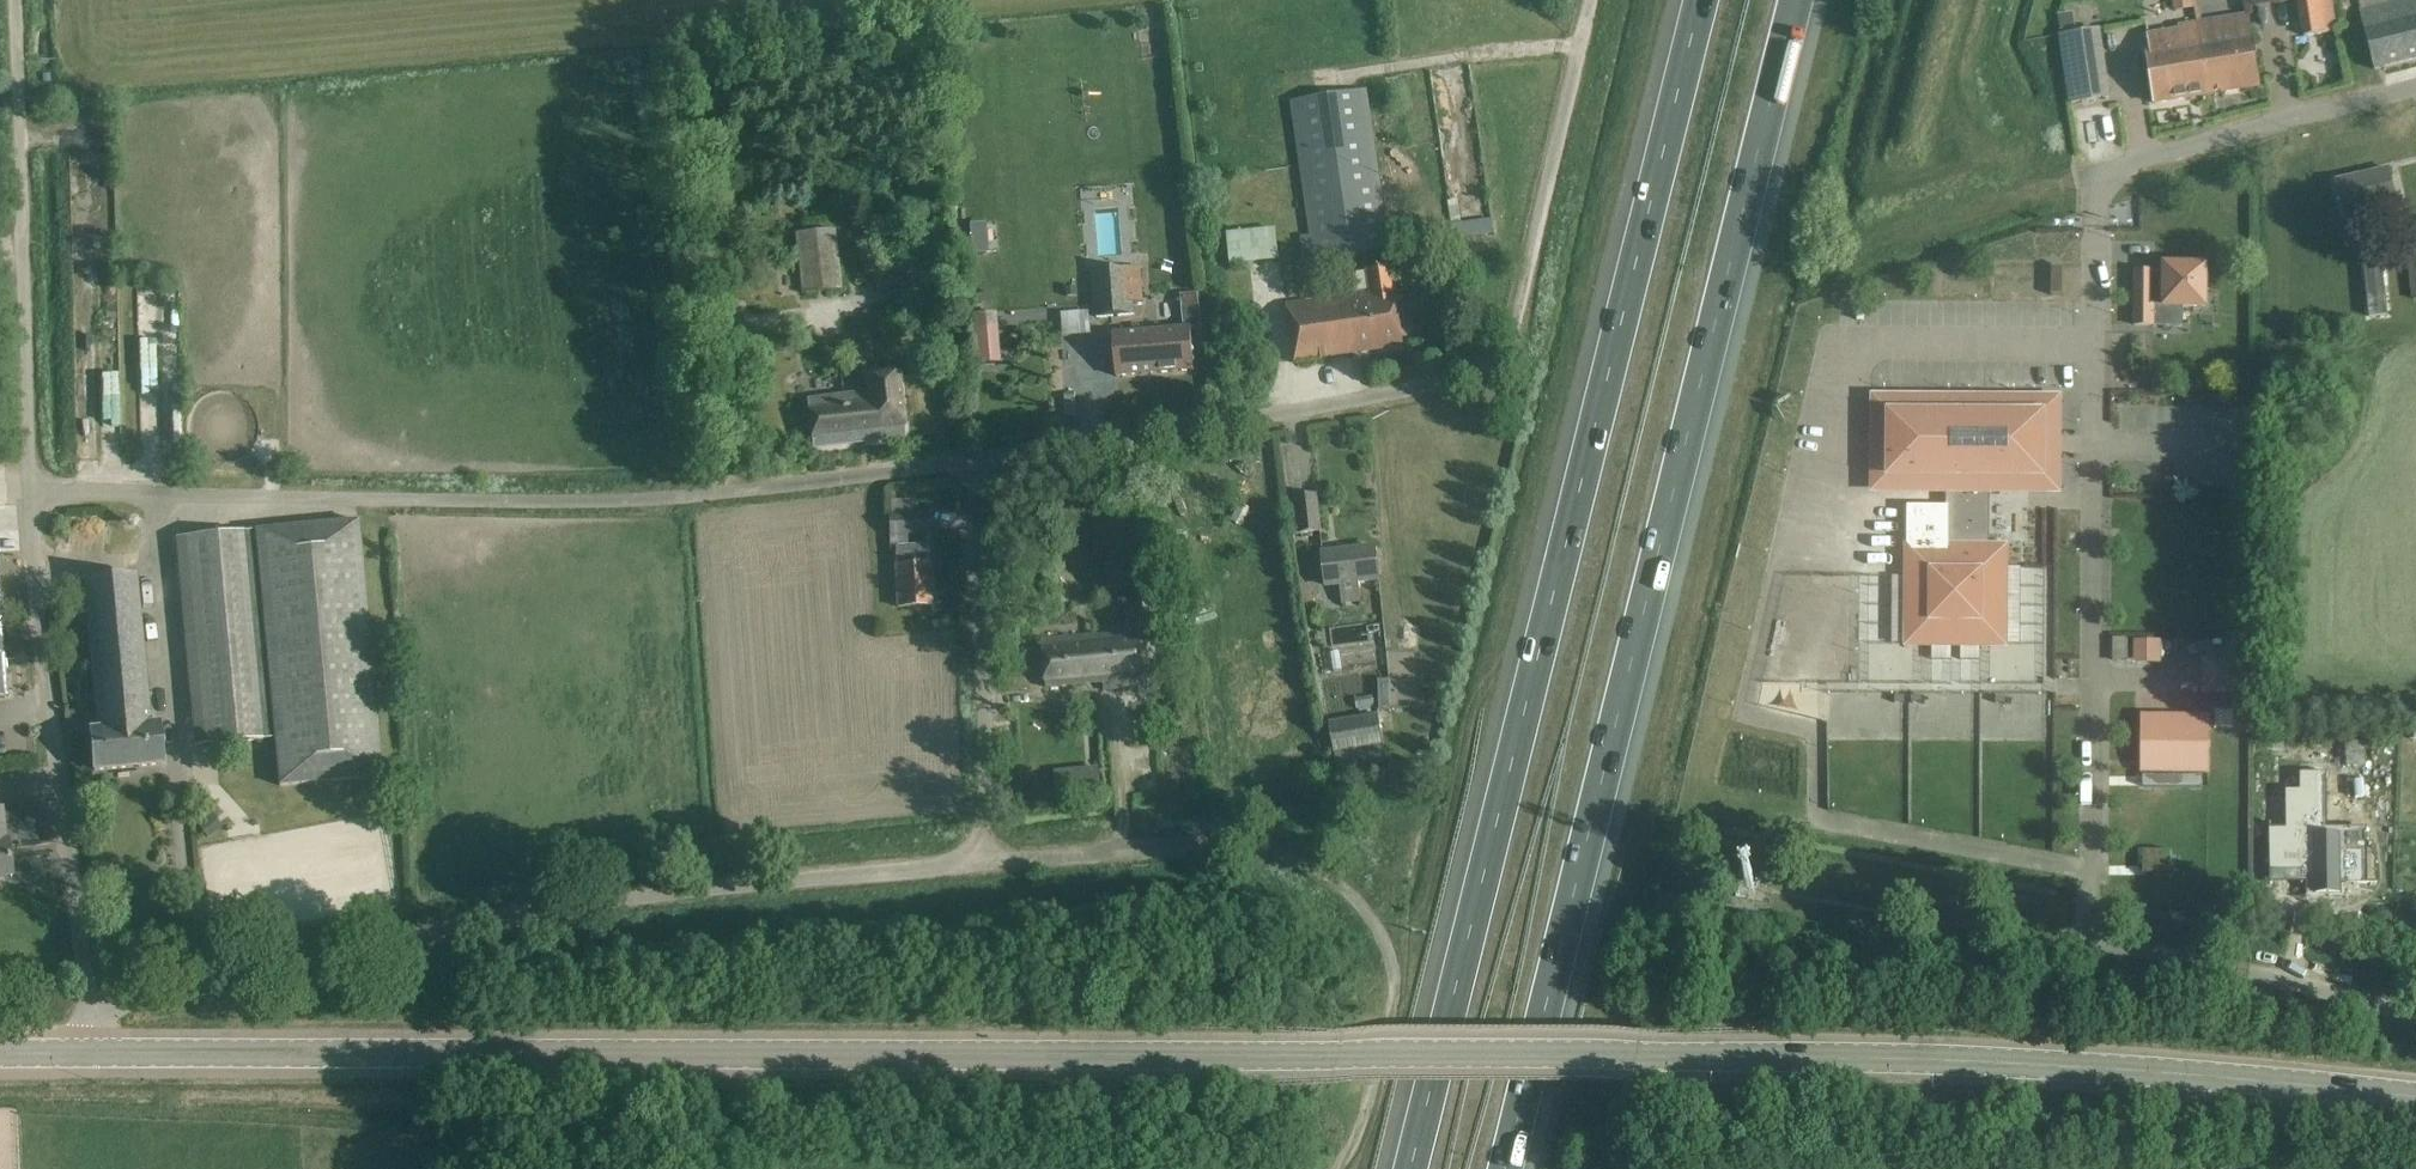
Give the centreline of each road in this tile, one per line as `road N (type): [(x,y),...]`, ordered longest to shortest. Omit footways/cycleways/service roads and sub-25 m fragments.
road 1 (tertiary): [(2415,1094),(1911,1057),(86,1057)]
road 2 (motorway): [(1505,1168),(1795,0)]
road 3 (motorway): [(1700,0),(1410,1168)]
road 4 (unclassified): [(26,491),(638,501),(971,460)]
road 5 (unclassified): [(971,460),(1476,372),(1502,352),(1515,321),(1588,0)]
road 6 (unclassified): [(91,1013),(560,910),(980,862)]
road 7 (unclassified): [(980,862),(1202,846),(1264,850),(1348,891),(1394,966),(1395,1003),(1370,1102),(1338,1168)]
road 8 (unclassified): [(91,1013),(26,491)]
road 9 (unclassified): [(26,491),(15,0)]
road 10 (unclassified): [(980,862),(971,460)]
road 11 (unclassified): [(2079,182),(2415,84)]

